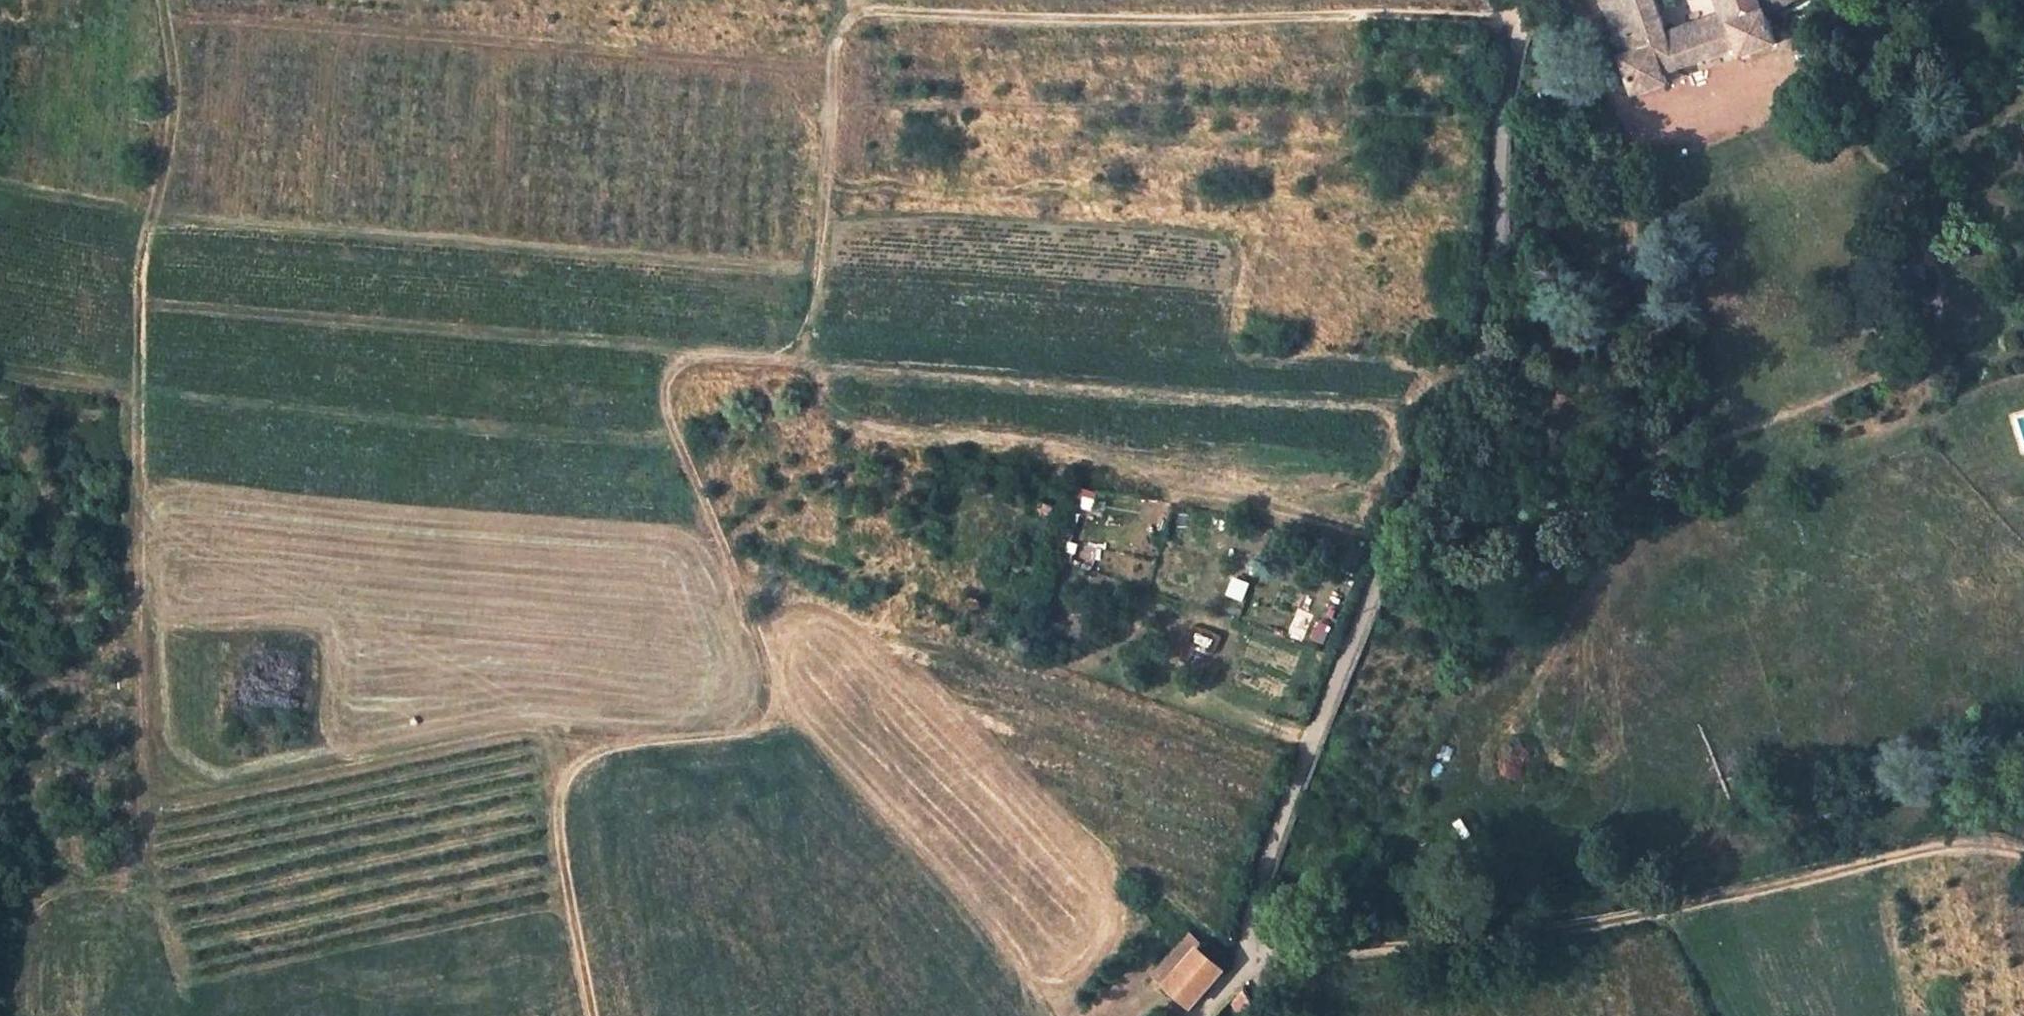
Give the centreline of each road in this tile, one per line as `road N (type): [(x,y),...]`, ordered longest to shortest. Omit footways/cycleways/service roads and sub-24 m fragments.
road 1 (unclassified): [(1200,1015),(1248,962),(1251,905),(1359,610),(1477,357),(1491,280),(1502,102),(1528,0)]
road 2 (track): [(1248,962),(1515,935),(1961,839),(2023,844)]

